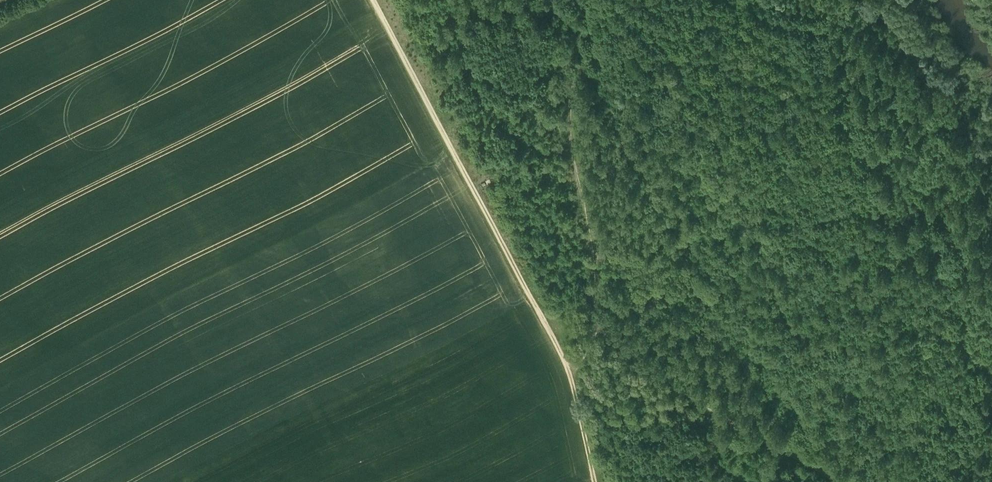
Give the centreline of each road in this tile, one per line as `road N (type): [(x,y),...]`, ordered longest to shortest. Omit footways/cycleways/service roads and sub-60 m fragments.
road 1 (track): [(379,0),(569,355)]
road 2 (track): [(591,307),(845,481)]

